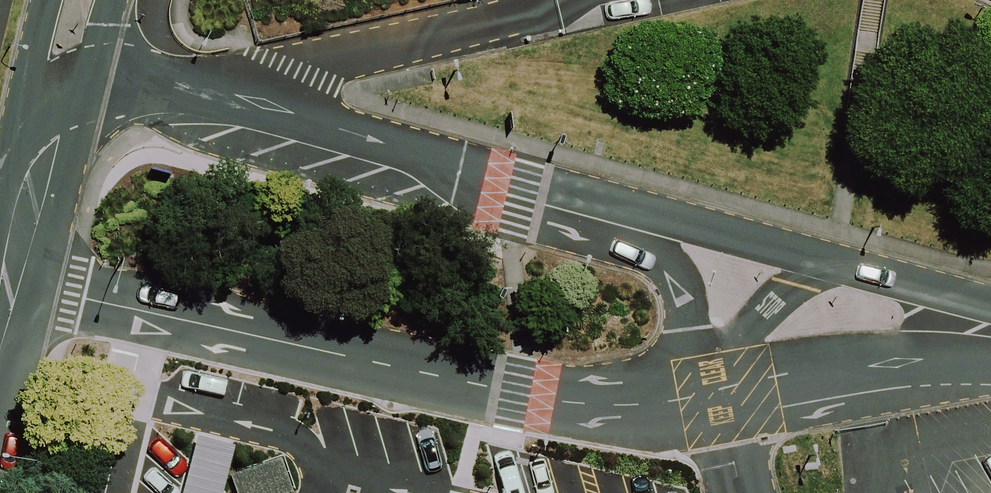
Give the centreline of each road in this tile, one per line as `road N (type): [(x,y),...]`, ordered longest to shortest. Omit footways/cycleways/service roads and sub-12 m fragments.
road 1 (unclassified): [(990,353),(718,399),(606,405),(9,279)]
road 2 (unclassified): [(65,67),(218,90),(448,161),(959,298),(990,318)]
road 3 (residential): [(9,279),(65,67)]

